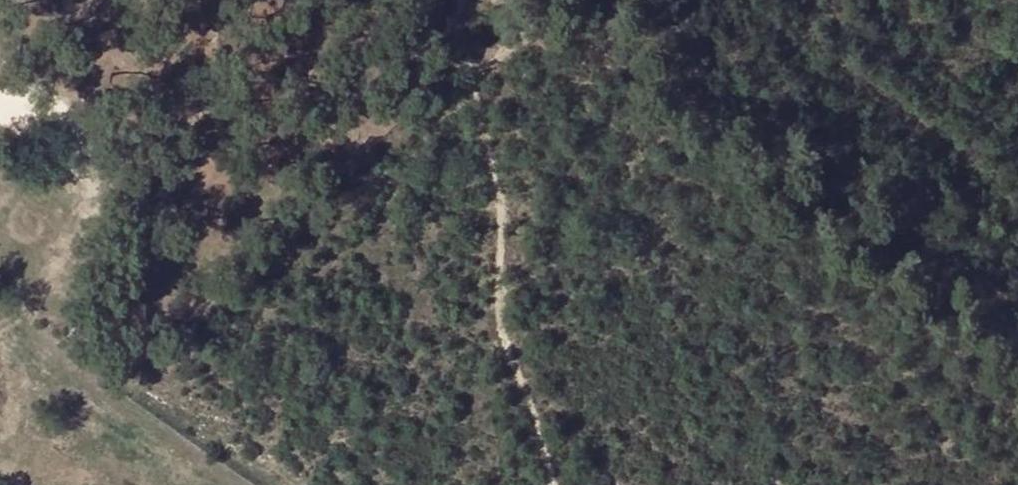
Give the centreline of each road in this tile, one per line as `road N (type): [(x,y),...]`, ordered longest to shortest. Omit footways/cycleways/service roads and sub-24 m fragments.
road 1 (track): [(554,484),(498,329),(500,222),(475,78),(510,49),(536,0)]

